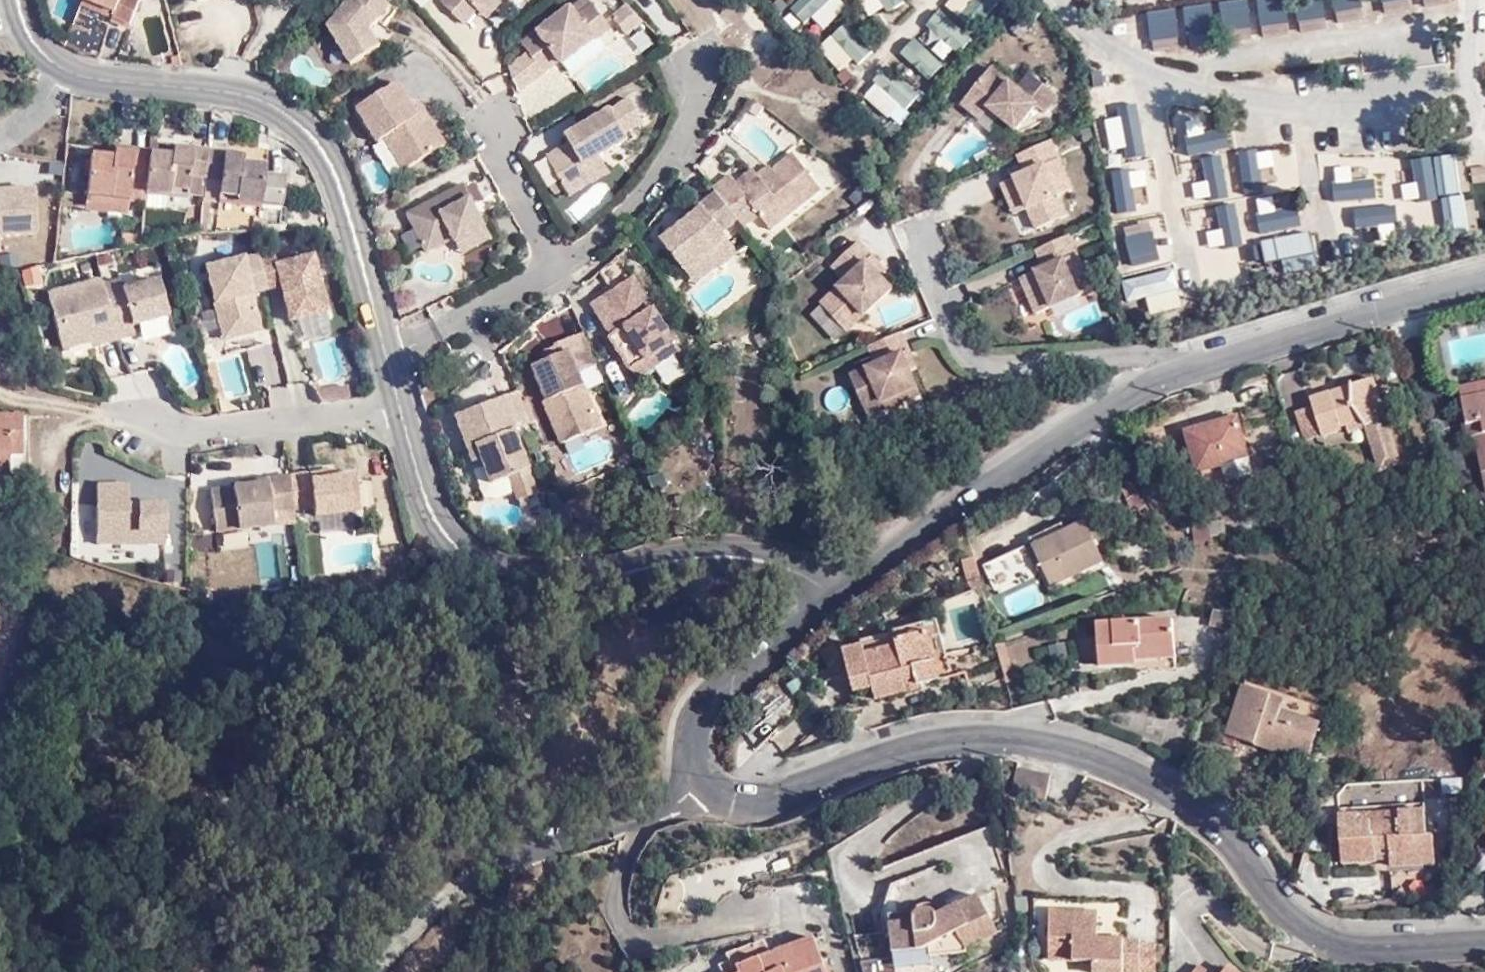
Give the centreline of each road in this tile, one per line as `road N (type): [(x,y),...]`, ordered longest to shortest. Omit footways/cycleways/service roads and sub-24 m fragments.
road 1 (residential): [(19,0),(33,39),(76,76),(260,100),(323,149),(355,233),(417,474),(439,526),(469,559),(538,583),(733,557),(772,565),(831,593)]
road 2 (residential): [(693,769),(722,794),(758,800),(913,747),(974,738),(1061,746),(1163,790),(1210,827),(1313,936),(1359,945),(1484,942)]
road 3 (residential): [(1484,278),(1162,380),(1004,468),(831,593)]
road 4 (unclassified): [(693,769),(591,821),(517,845),(402,941),(377,971)]
road 5 (residential): [(831,593),(700,713),(690,740),(693,769)]

